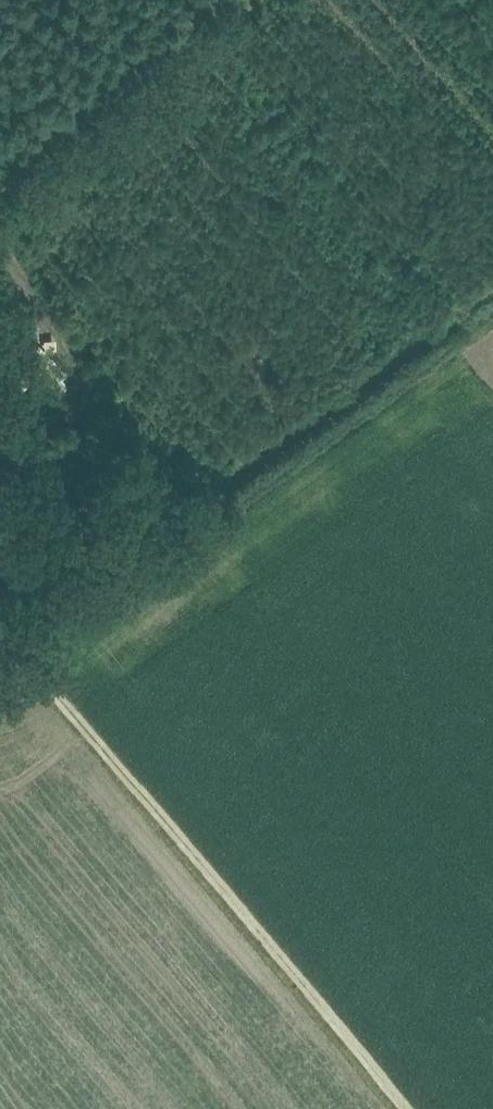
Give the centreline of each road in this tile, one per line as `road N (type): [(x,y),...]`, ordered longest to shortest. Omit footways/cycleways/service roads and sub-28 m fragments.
road 1 (track): [(0,625),(403,1108)]

